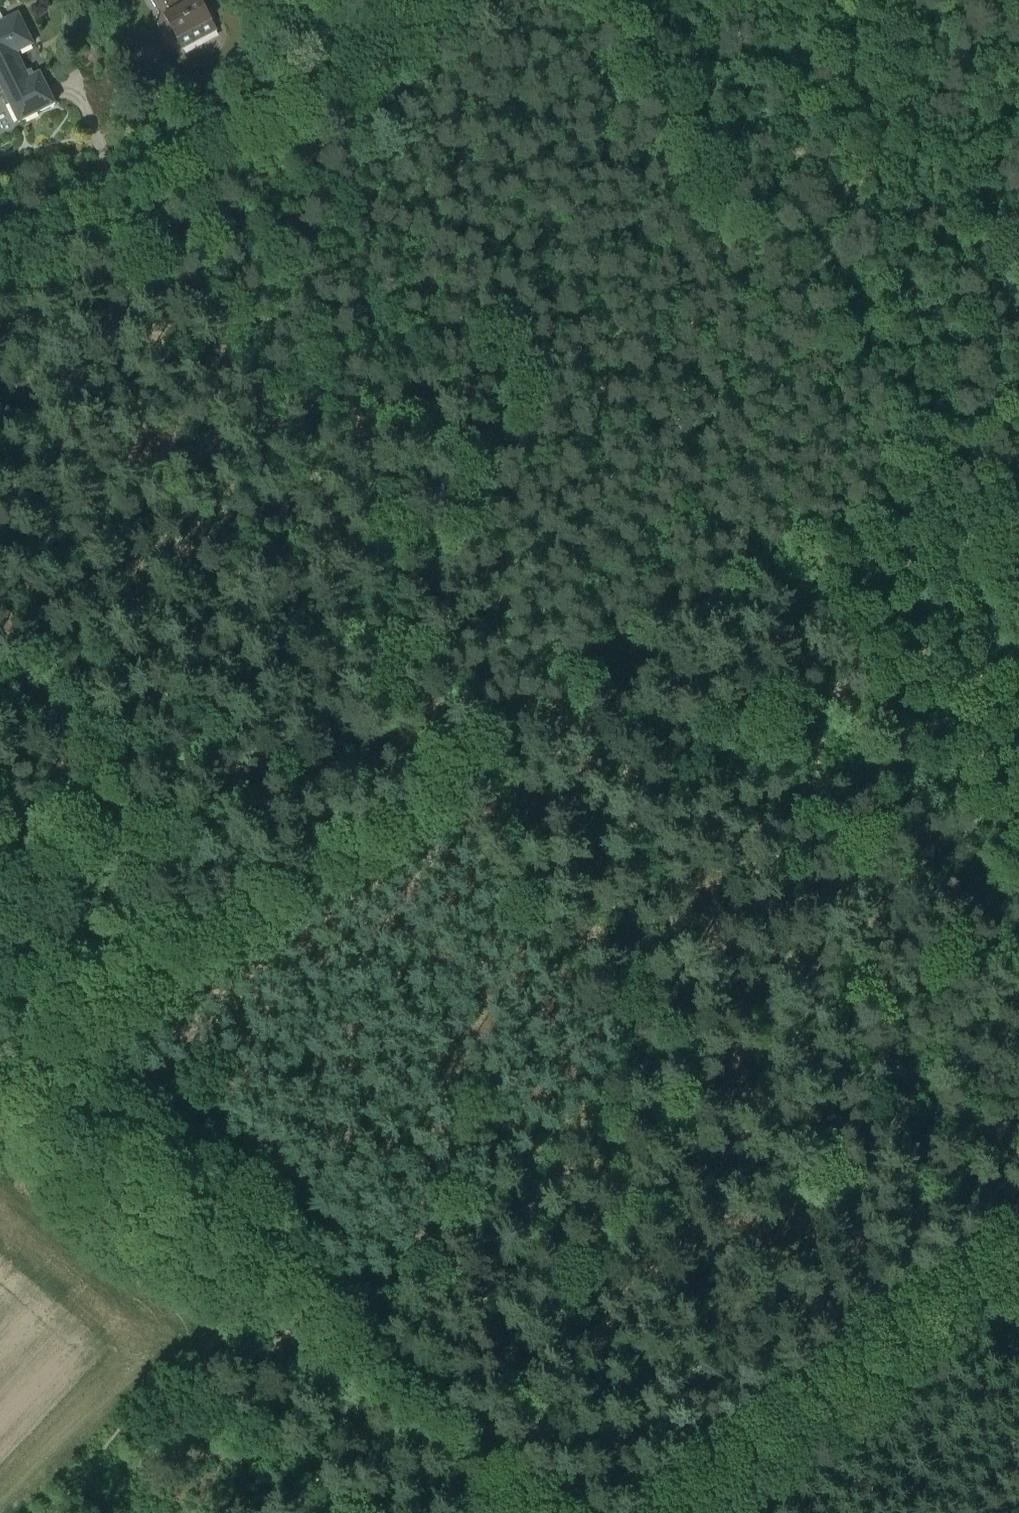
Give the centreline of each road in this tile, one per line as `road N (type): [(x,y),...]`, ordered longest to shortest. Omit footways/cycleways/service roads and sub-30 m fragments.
road 1 (track): [(525,1512),(0,1103)]
road 2 (residential): [(4,243),(333,62),(308,0)]
road 3 (track): [(685,1512),(1018,1266)]
road 4 (track): [(333,62),(461,0)]

